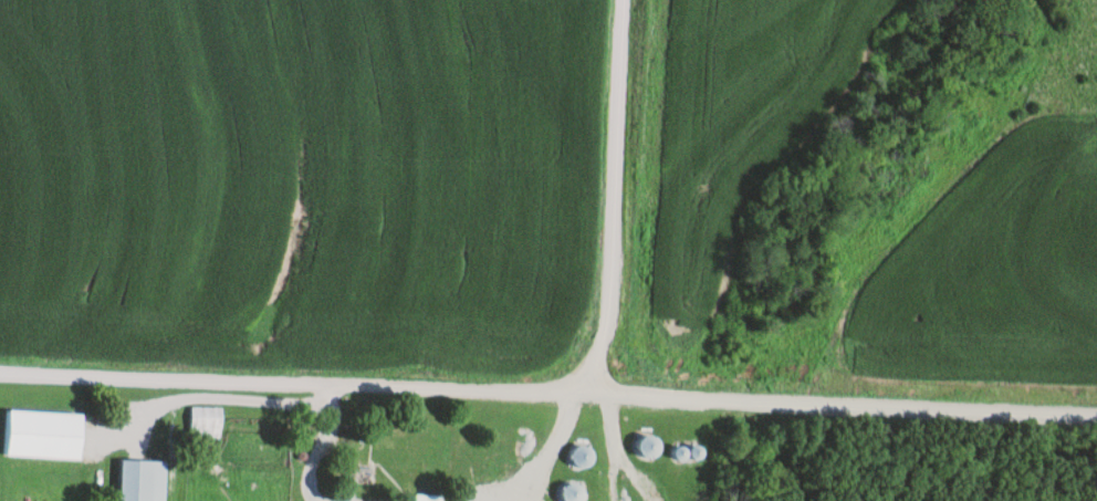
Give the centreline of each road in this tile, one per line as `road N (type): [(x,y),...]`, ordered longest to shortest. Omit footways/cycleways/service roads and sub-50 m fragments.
road 1 (residential): [(0,379),(620,407)]
road 2 (residential): [(598,388),(0,368)]
road 3 (residential): [(621,390),(1096,412)]
road 4 (residential): [(626,0),(614,299),(598,388)]
road 5 (residential): [(342,378),(313,452),(313,486),(327,499),(351,500)]
road 6 (residential): [(531,500),(576,388)]

